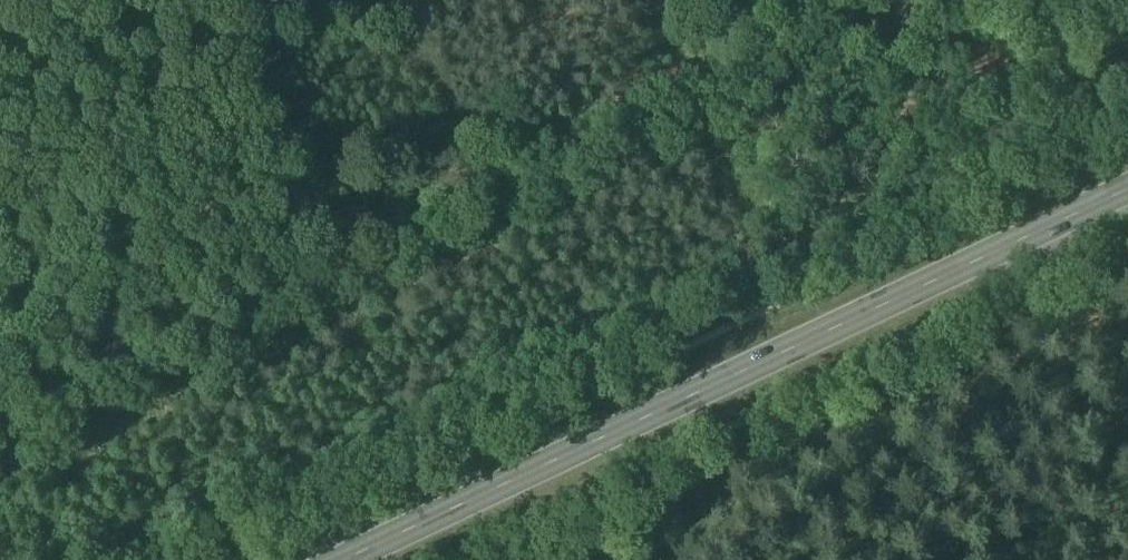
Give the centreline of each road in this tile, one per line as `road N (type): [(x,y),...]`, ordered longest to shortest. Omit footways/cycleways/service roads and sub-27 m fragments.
road 1 (secondary): [(342,559),(1127,189)]
road 2 (track): [(0,168),(292,255),(341,246),(769,0)]
road 3 (track): [(224,0),(341,246)]

